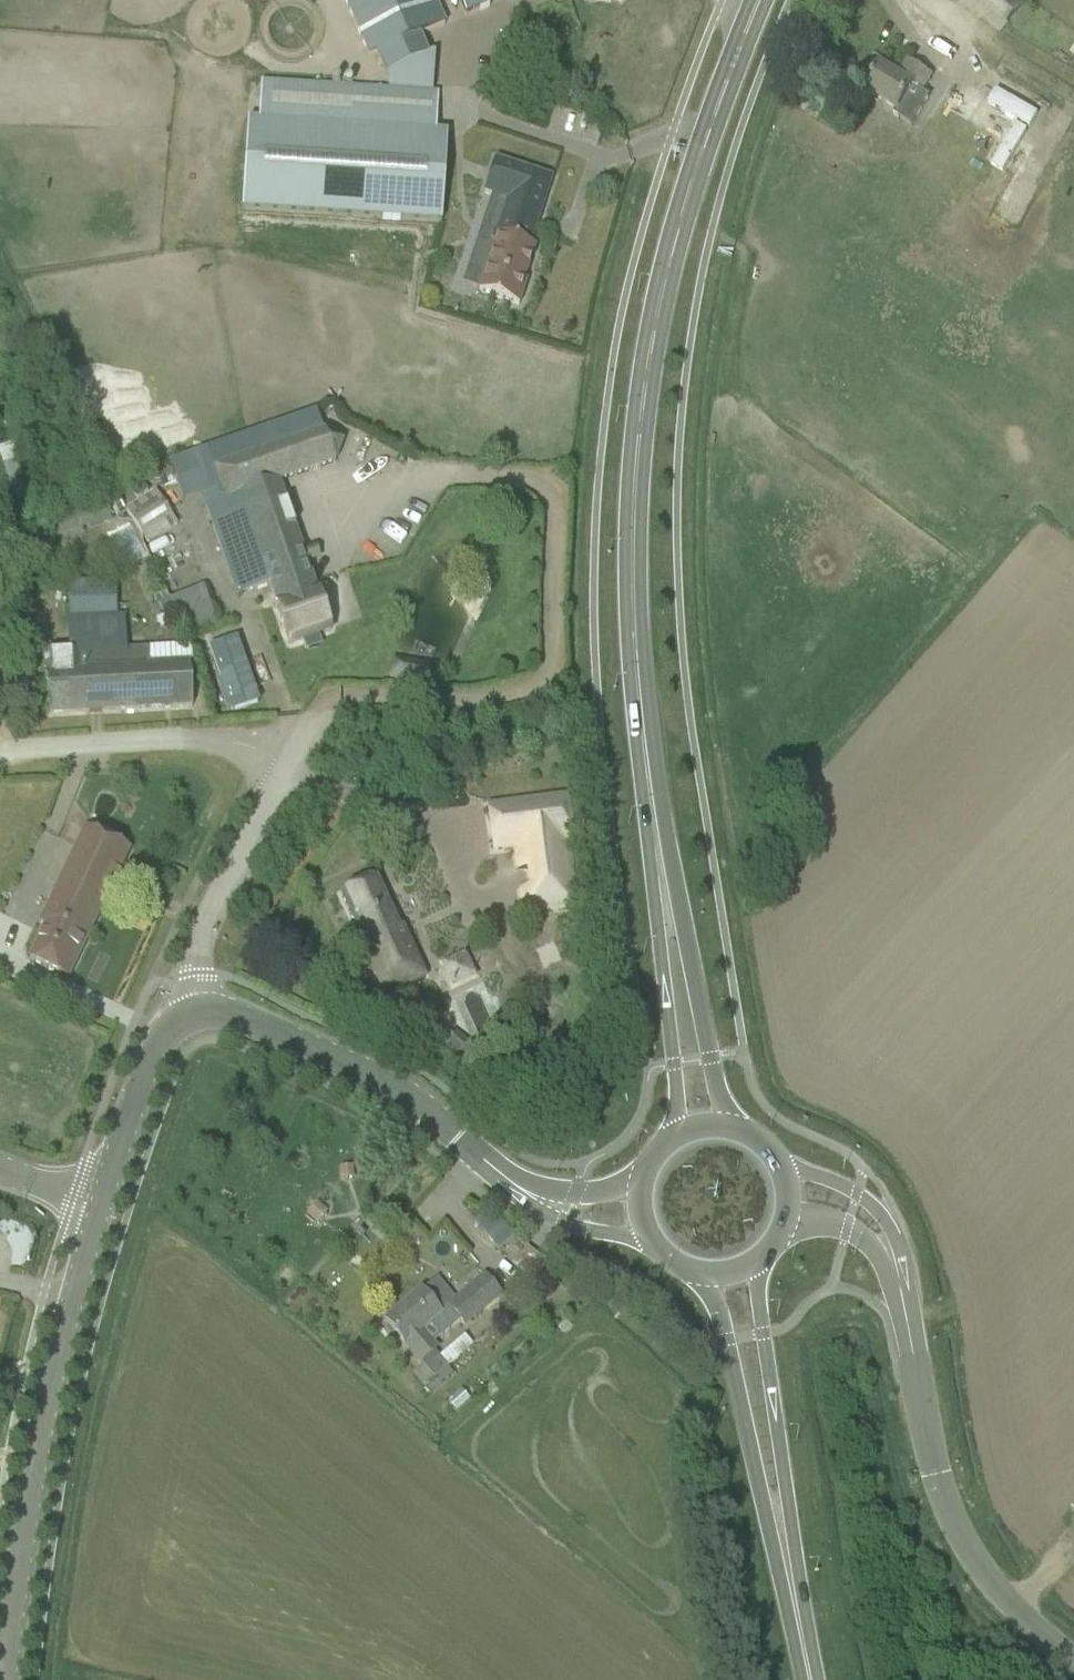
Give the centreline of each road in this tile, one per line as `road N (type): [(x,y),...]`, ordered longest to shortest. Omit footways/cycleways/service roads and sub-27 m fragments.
road 1 (secondary): [(663,900),(637,689),(643,407),(699,156),(762,0)]
road 2 (unclassified): [(193,1013),(198,943),(292,768),(222,742),(0,758)]
road 3 (tertiary): [(4,1679),(51,1387),(98,1209)]
road 4 (unclassified): [(1073,1653),(1016,1608),(948,1505),(899,1283)]
road 5 (tertiary): [(193,1013),(222,1010),(373,1077),(524,1193)]
road 6 (secondary): [(777,1514),(781,1447),(753,1266)]
road 7 (secondary): [(705,1276),(777,1514)]
road 8 (secondary): [(663,900),(659,946),(675,1063),(676,1140)]
road 9 (secondary): [(729,1130),(684,940),(663,900)]
road 10 (tertiary): [(98,1209),(155,1045),(193,1013)]
road 11 (unclassified): [(899,1283),(895,1245),(875,1209),(831,1181),(781,1168)]
road 12 (secondary): [(810,1679),(777,1514)]
road 13 (unclassified): [(785,1227),(849,1228),(899,1283)]
road 14 (tertiary): [(524,1193),(565,1223),(650,1237)]
road 15 (track): [(1073,88),(960,18)]

